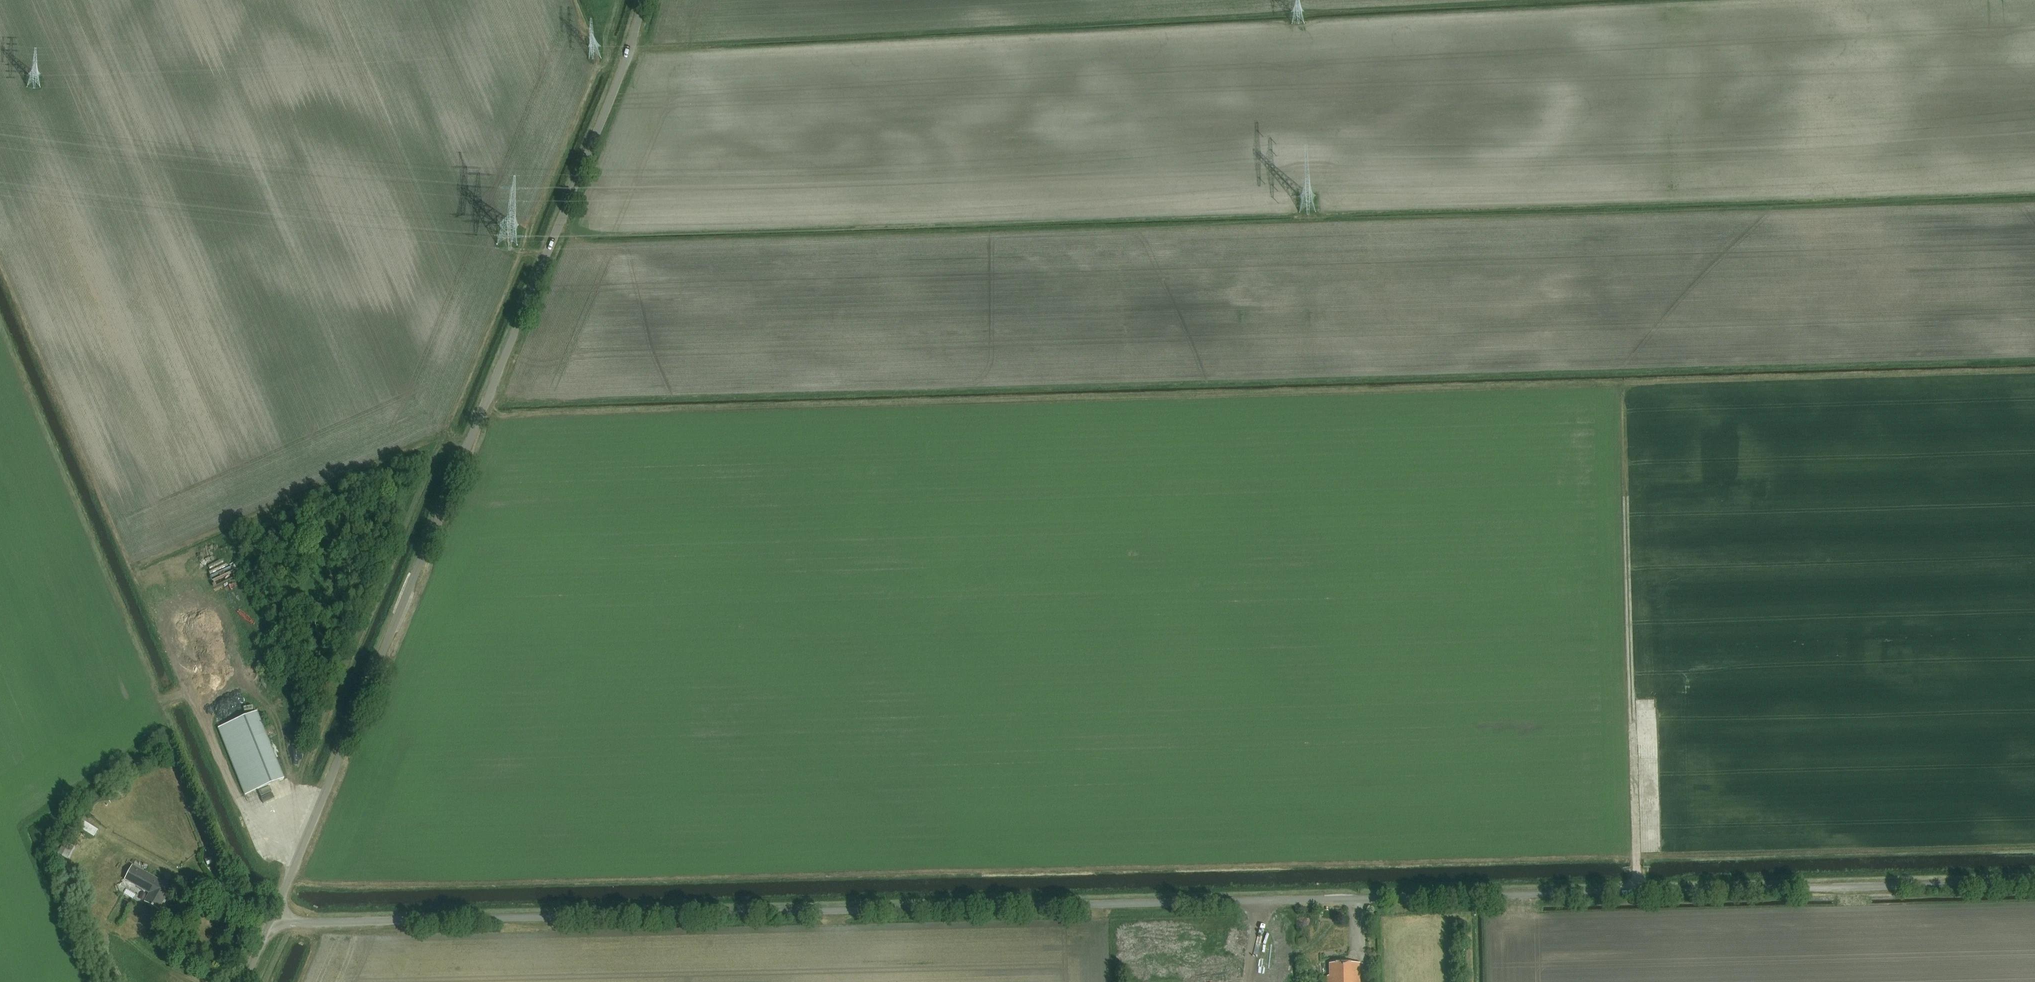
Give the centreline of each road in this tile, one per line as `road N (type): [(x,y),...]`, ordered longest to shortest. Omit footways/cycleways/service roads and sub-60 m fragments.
road 1 (unclassified): [(2034,883),(293,923),(273,916)]
road 2 (unclassified): [(273,916),(566,207),(642,0)]

